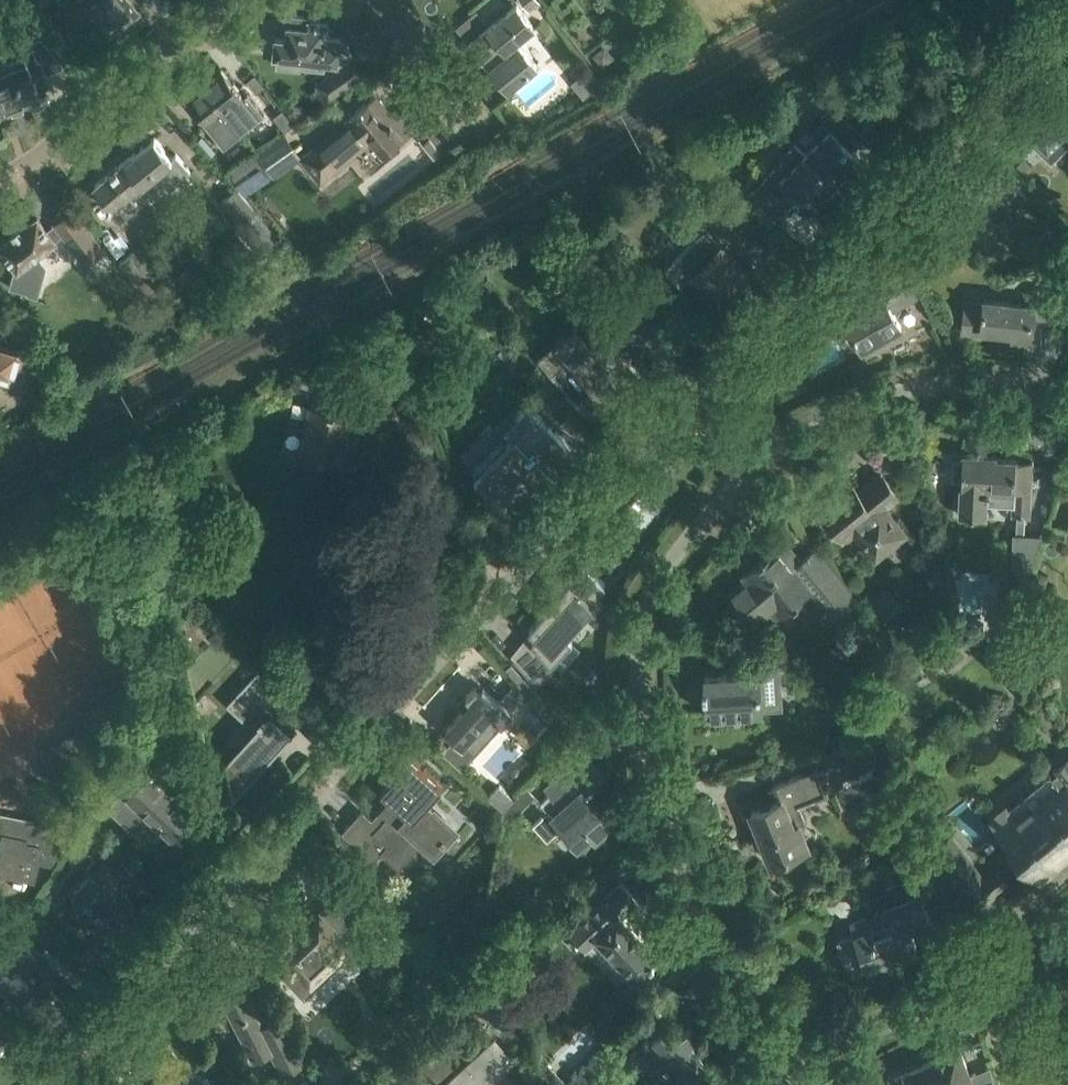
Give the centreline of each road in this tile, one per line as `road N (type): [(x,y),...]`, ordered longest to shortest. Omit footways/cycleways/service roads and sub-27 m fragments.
road 1 (residential): [(49,1084),(711,391)]
road 2 (residential): [(757,464),(674,552),(650,616),(643,690),(665,802),(777,1077)]
road 3 (residential): [(711,391),(1067,24)]
road 4 (residential): [(1067,373),(973,367),(915,376),(821,415),(757,464)]
road 5 (residential): [(777,1077),(864,1034),(1012,987),(1067,993)]
road 6 (residential): [(0,177),(49,148),(232,0)]
road 7 (residential): [(479,130),(372,0)]

